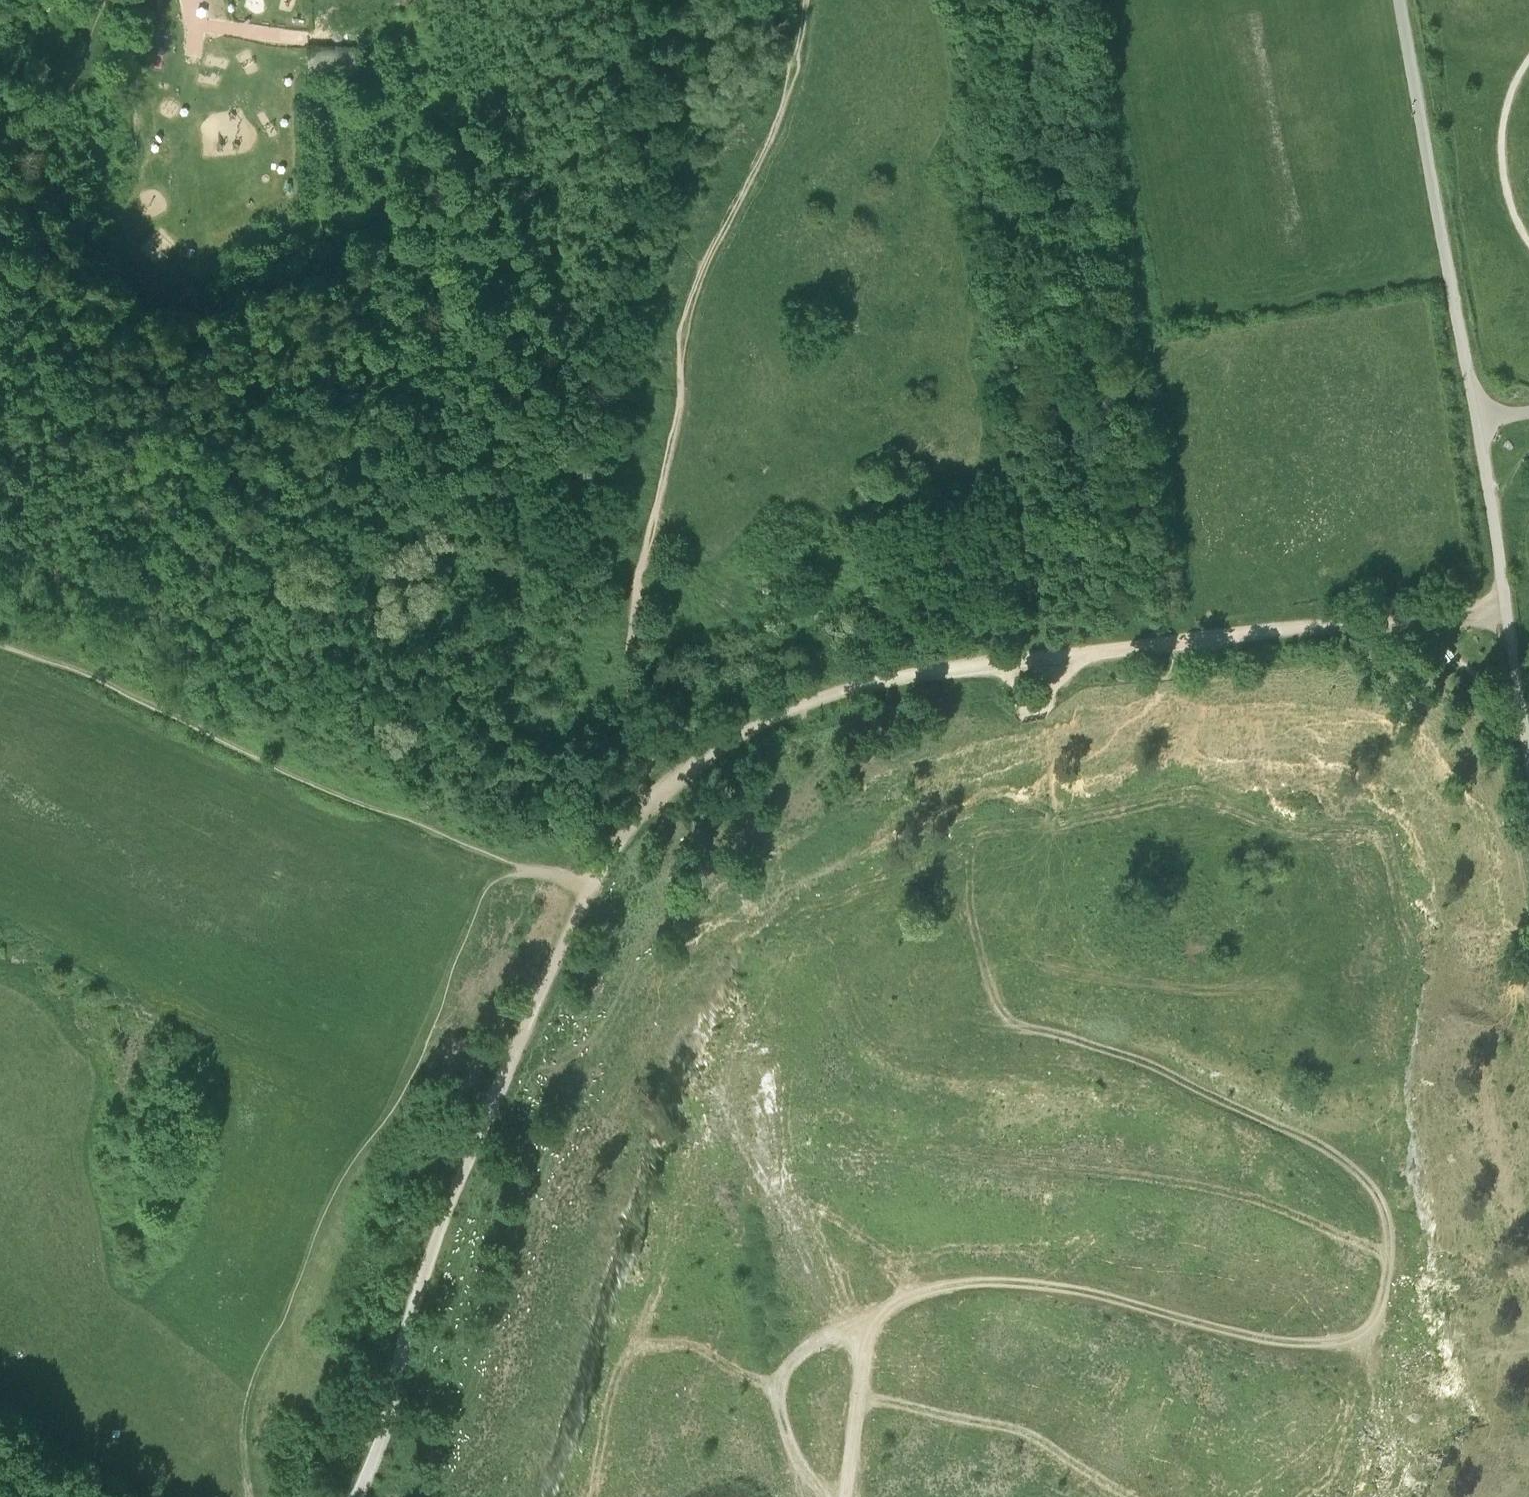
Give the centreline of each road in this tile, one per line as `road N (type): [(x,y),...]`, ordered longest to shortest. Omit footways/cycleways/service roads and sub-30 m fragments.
road 1 (track): [(1010,1017),(1028,1029),(1123,1051),(1367,1174),(1402,1217),(1404,1264),(1391,1312),(1364,1342),(1313,1355),(1256,1347),(1051,1290),(934,1284),(873,1320),(844,1496)]
road 2 (track): [(1508,612),(896,675),(799,705),(655,793)]
road 3 (track): [(593,884),(480,1122),(417,1282),(355,1496)]
road 4 (unclassified): [(1476,421),(1402,0)]
road 5 (unclassified): [(1528,750),(1476,421)]

